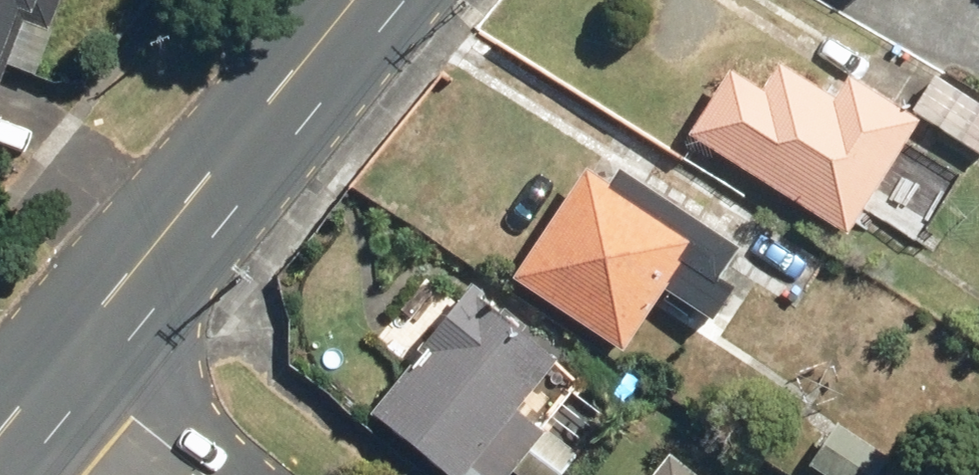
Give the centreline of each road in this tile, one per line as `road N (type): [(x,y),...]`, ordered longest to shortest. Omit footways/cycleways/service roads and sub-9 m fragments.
road 1 (secondary): [(70,356),(362,0)]
road 2 (residential): [(220,474),(70,356)]

